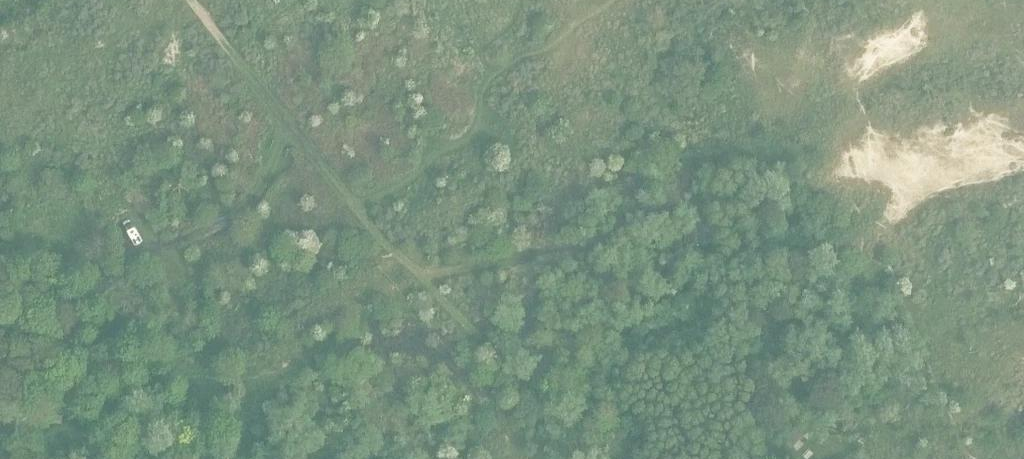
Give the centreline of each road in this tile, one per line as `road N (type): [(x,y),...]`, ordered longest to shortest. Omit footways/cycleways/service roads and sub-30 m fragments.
road 1 (track): [(192,0),(389,248),(424,272),(735,197)]
road 2 (track): [(282,118),(259,186),(227,217),(100,288),(5,316)]
road 3 (track): [(424,272),(579,442),(582,458)]
road 4 (track): [(968,447),(982,388),(1023,337)]

